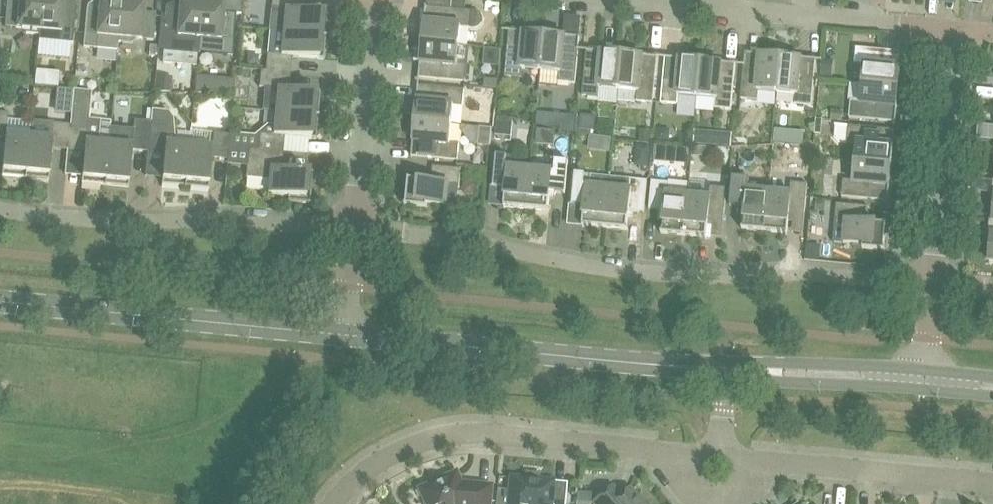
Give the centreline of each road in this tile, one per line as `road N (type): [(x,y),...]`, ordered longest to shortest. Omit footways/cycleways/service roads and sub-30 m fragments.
road 1 (residential): [(932,282),(644,274),(352,230)]
road 2 (tertiary): [(723,369),(340,334)]
road 3 (residential): [(336,503),(370,469),(449,438),(683,454)]
road 4 (residential): [(352,230),(0,208)]
road 5 (tertiary): [(340,334),(0,301)]
road 6 (residential): [(959,31),(622,0)]
road 7 (residential): [(932,282),(959,31)]
road 8 (residential): [(759,461),(992,487)]
road 9 (residential): [(352,230),(380,0)]
road 10 (tertiary): [(923,380),(723,369)]

